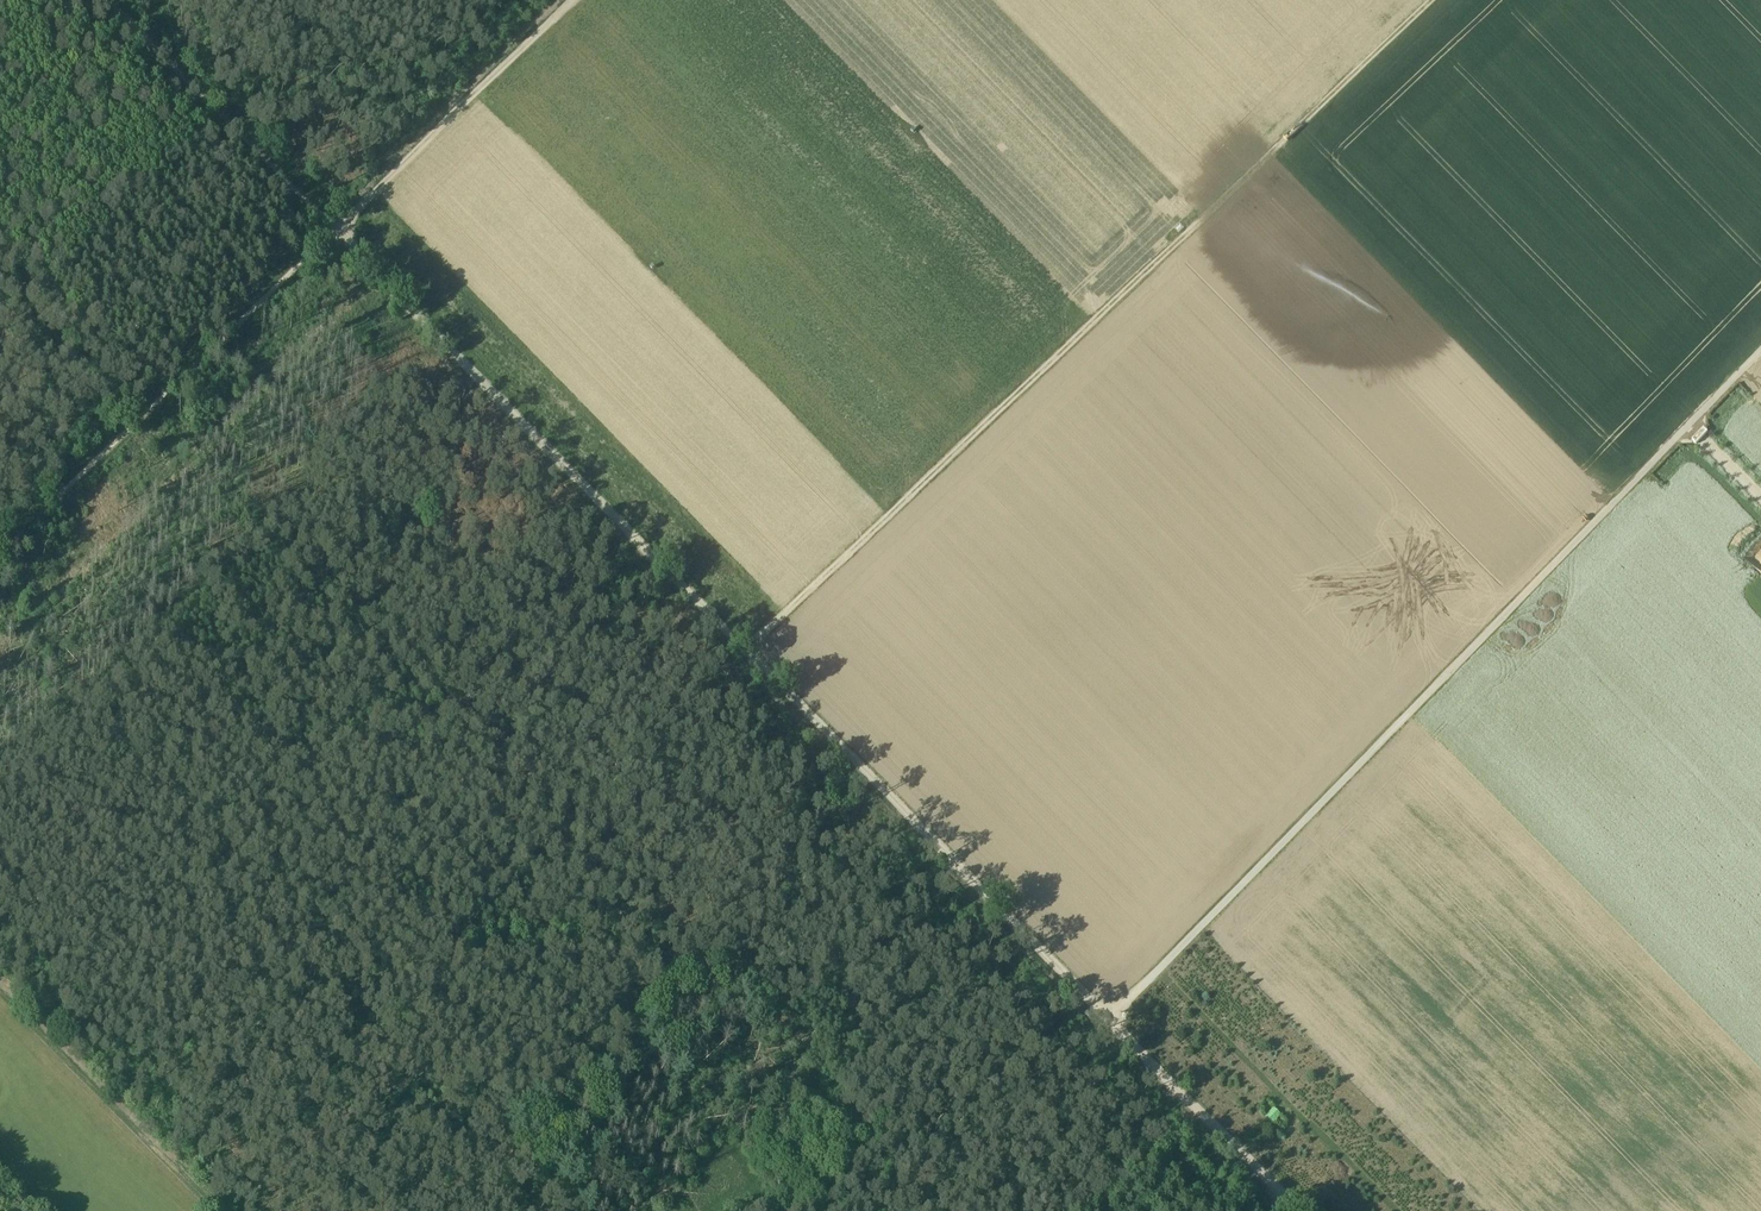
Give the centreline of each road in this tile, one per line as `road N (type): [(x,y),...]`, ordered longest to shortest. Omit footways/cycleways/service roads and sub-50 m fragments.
road 1 (track): [(974,1210),(0,242)]
road 2 (track): [(1120,1024),(336,227)]
road 3 (track): [(1431,0),(746,649)]
road 4 (track): [(1760,366),(1120,1024)]
road 5 (track): [(585,1210),(0,616)]
road 6 (track): [(0,551),(336,227)]
road 7 (track): [(569,0),(336,227)]
road 8 (track): [(336,227),(111,0)]
road 9 (track): [(224,1210),(0,986)]
road 10 (track): [(1301,1210),(1120,1024)]

